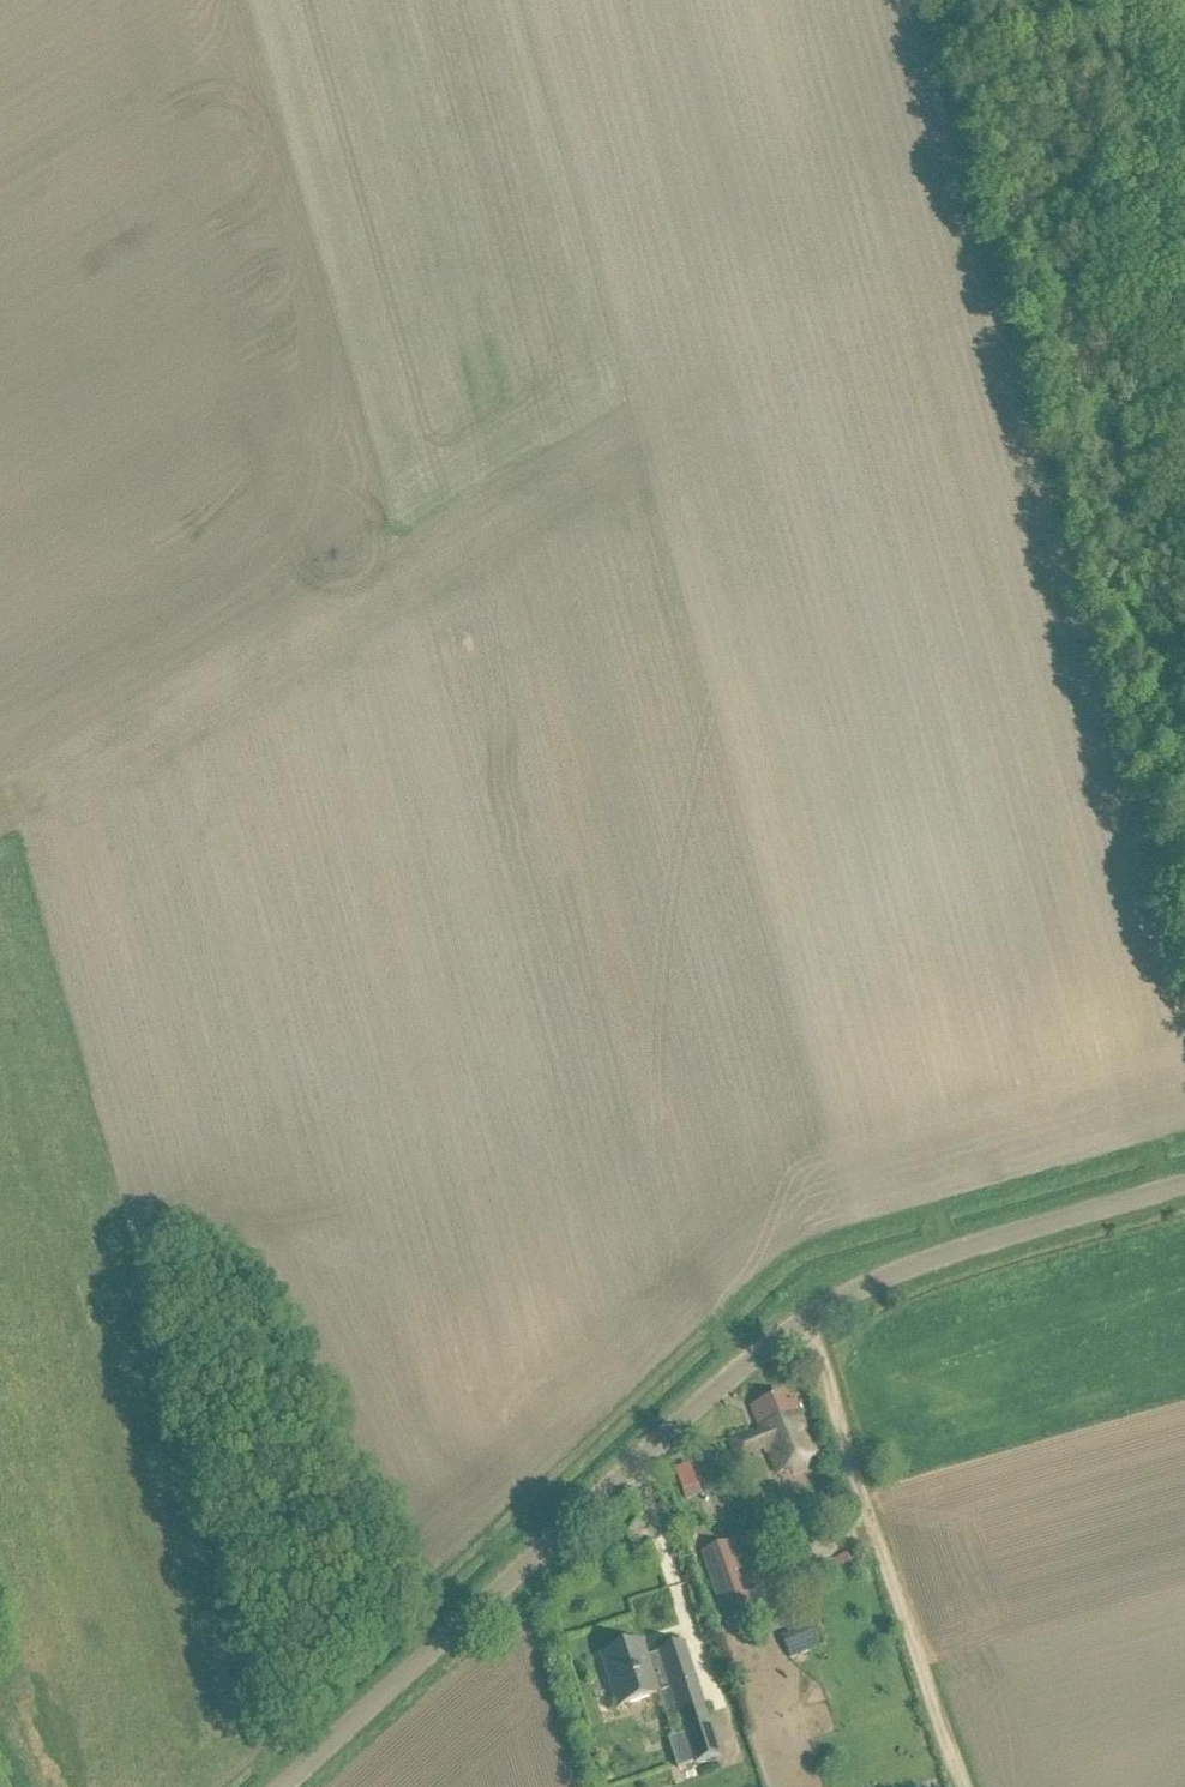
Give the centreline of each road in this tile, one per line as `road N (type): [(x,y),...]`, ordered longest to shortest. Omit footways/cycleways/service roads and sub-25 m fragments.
road 1 (unclassified): [(281,1786),(747,1365),(808,1319),(933,1261),(1184,1188)]
road 2 (track): [(808,1319),(963,1786)]

